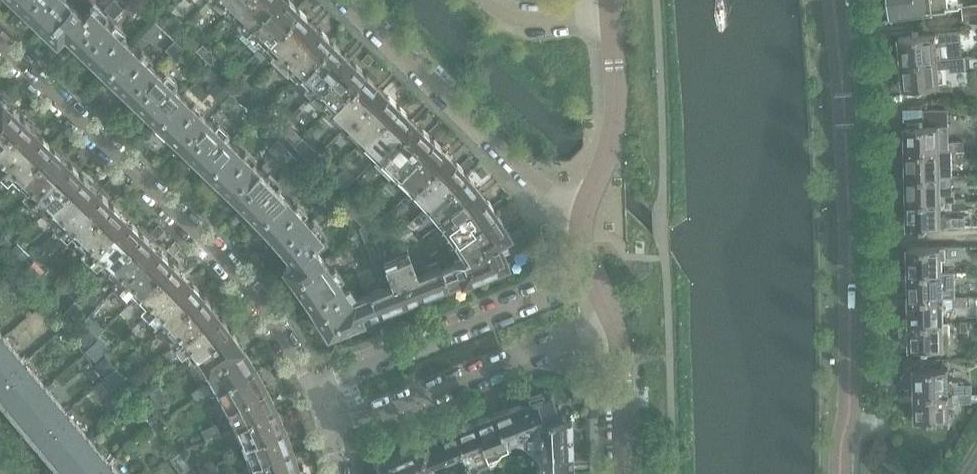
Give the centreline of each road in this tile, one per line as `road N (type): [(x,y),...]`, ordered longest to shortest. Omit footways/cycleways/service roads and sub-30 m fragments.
road 1 (residential): [(840,473),(852,346),(834,0)]
road 2 (residential): [(0,39),(224,257),(311,386)]
road 3 (residential): [(582,220),(352,0)]
road 4 (residential): [(329,432),(613,319)]
road 5 (residential): [(592,272),(311,386)]
road 6 (residential): [(609,13),(616,107),(582,220)]
road 7 (residential): [(609,13),(528,22),(481,0)]

